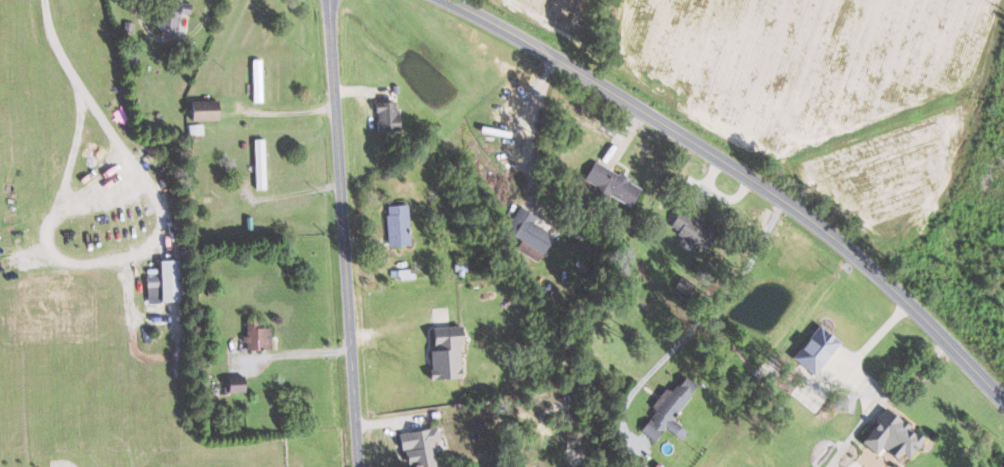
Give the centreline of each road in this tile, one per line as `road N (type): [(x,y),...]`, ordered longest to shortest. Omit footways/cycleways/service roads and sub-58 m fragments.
road 1 (residential): [(1003,405),(906,304),(779,201),(557,62),(437,0)]
road 2 (residential): [(356,466),(328,0)]

